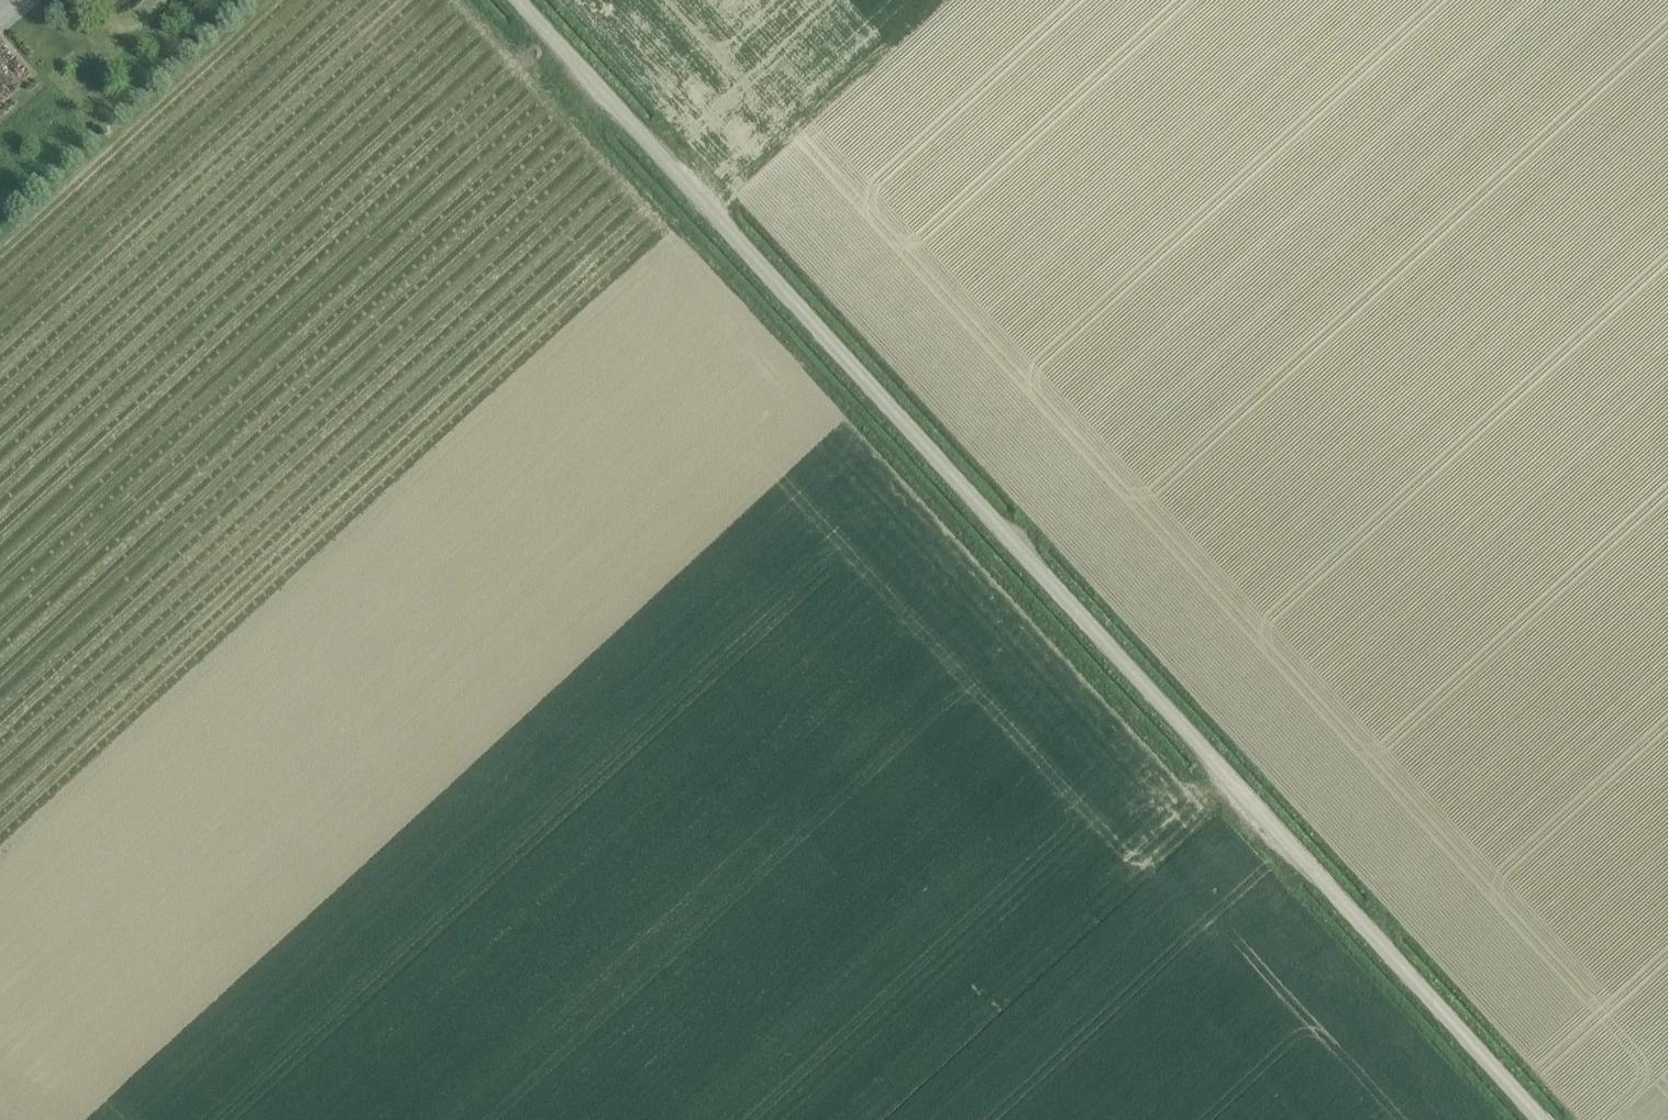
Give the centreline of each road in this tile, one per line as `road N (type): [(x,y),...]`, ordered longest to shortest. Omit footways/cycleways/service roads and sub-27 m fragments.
road 1 (unclassified): [(1540,1119),(520,0)]

